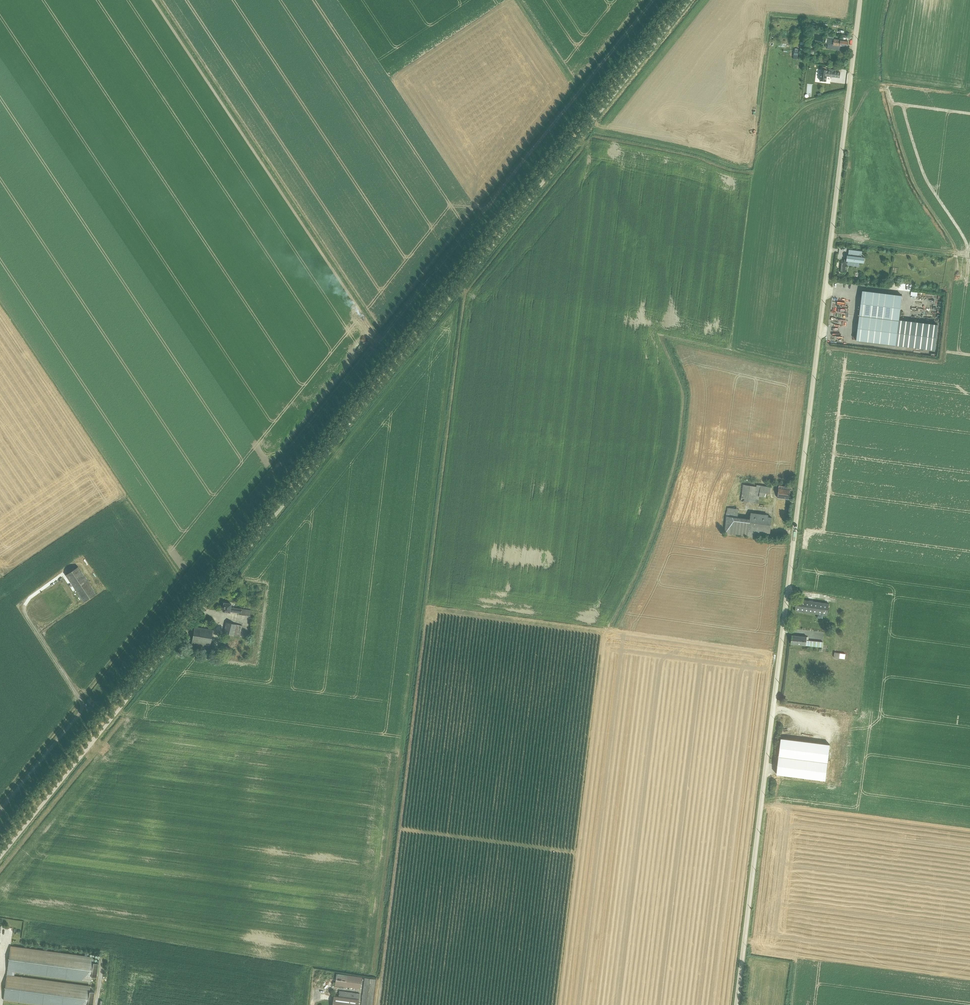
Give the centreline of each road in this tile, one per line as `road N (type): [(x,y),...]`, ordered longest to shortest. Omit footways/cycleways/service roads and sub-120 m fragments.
road 1 (unclassified): [(690,0),(0,857)]
road 2 (unclassified): [(860,0),(736,1004)]
road 3 (track): [(831,238),(957,255)]

